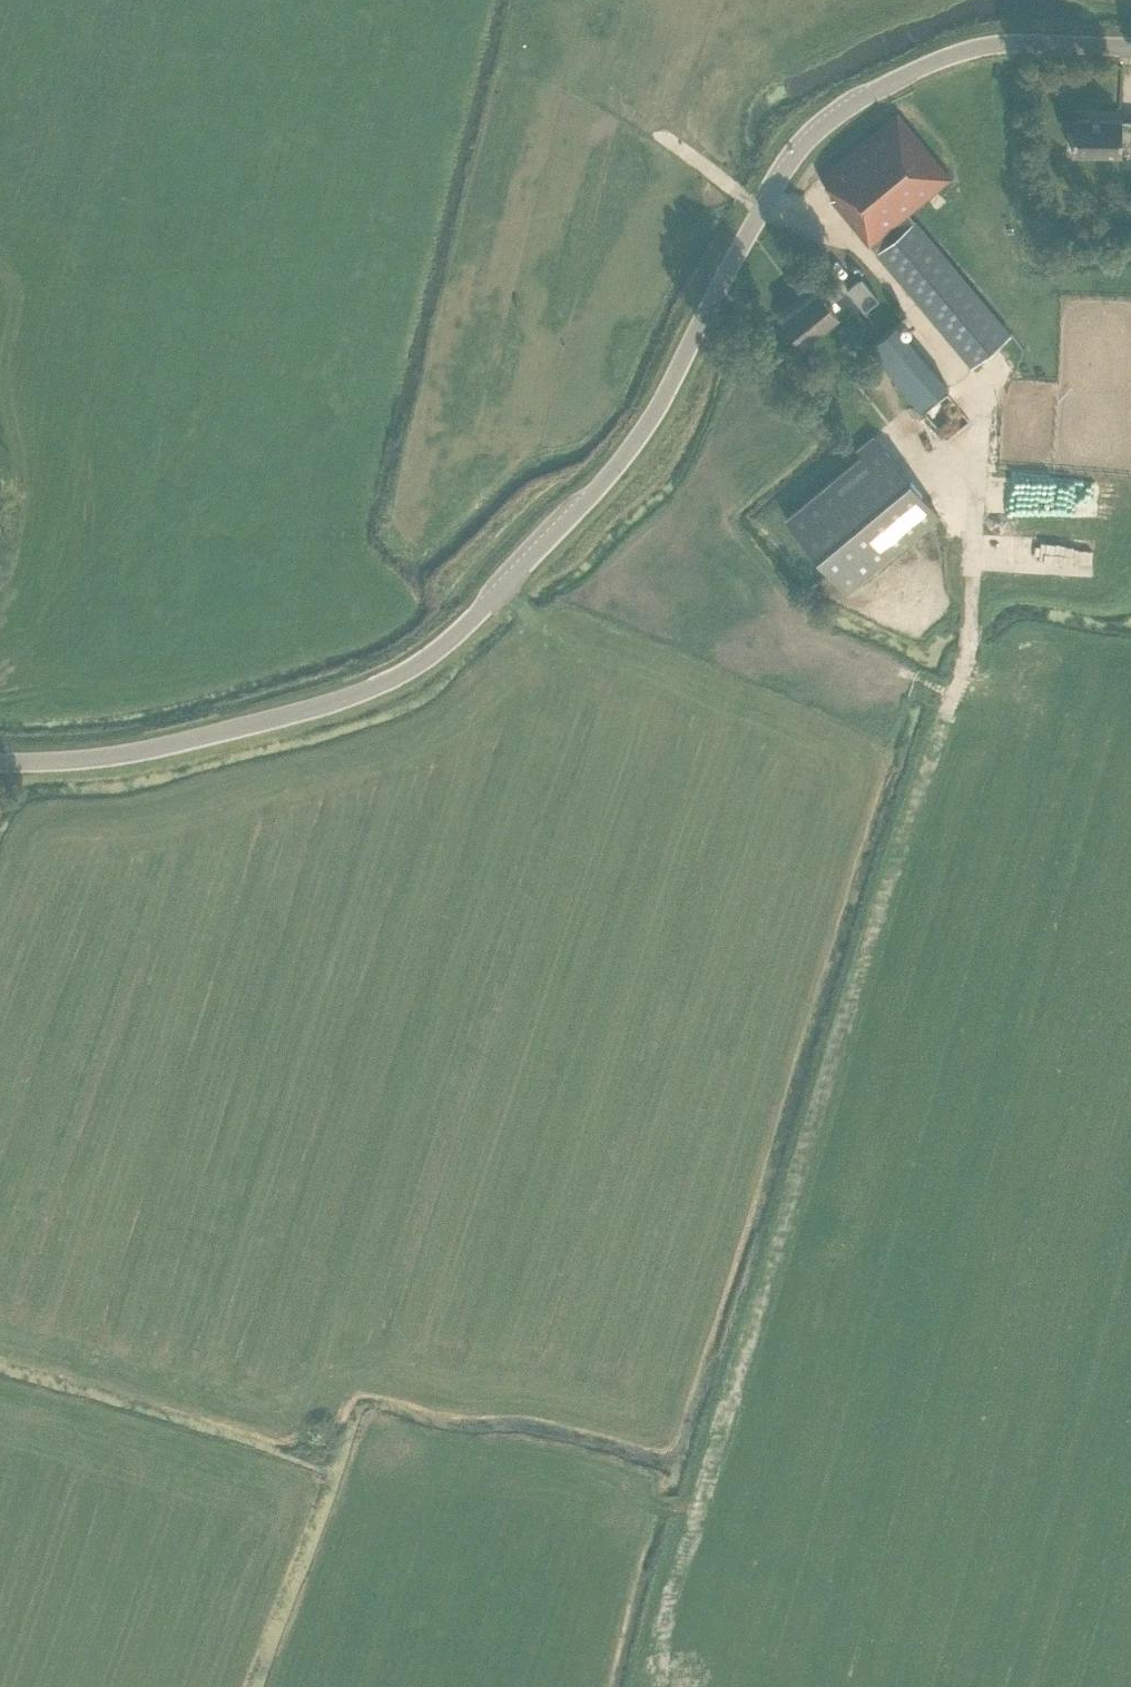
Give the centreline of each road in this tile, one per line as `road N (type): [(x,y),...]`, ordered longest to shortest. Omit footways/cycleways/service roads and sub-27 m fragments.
road 1 (tertiary): [(1018,42),(879,86),(787,161),(628,451),(435,654),(372,686),(190,738),(0,762)]

